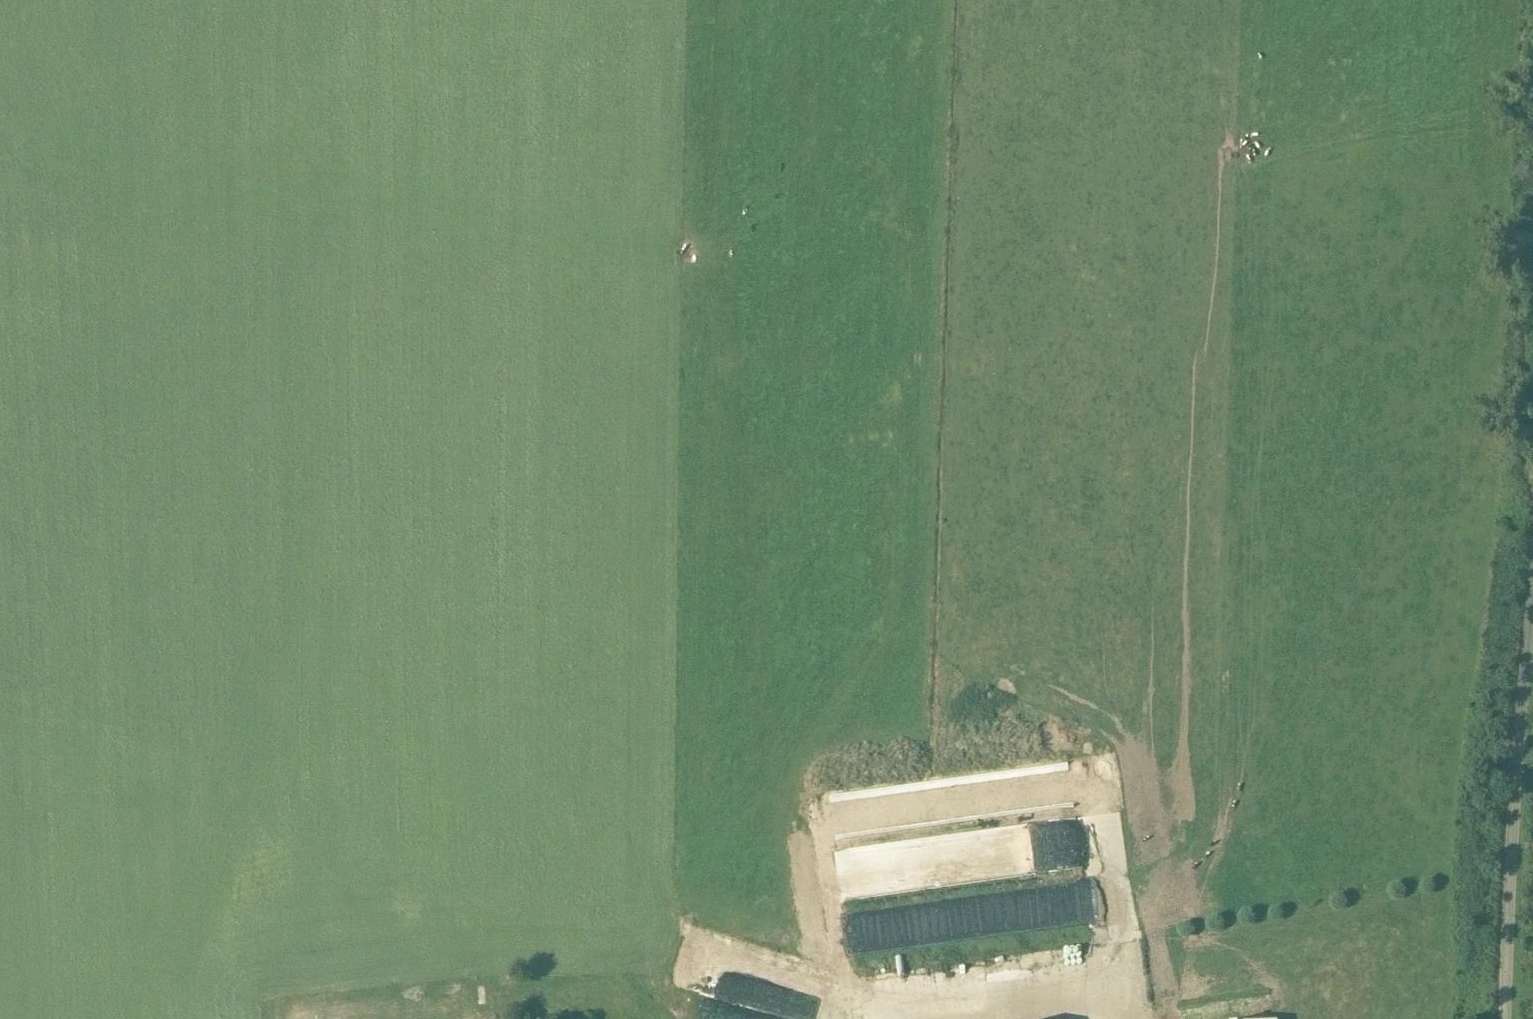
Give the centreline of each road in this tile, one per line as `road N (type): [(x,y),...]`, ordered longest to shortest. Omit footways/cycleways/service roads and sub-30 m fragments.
road 1 (unclassified): [(1508,1018),(1512,840),(1532,608)]

